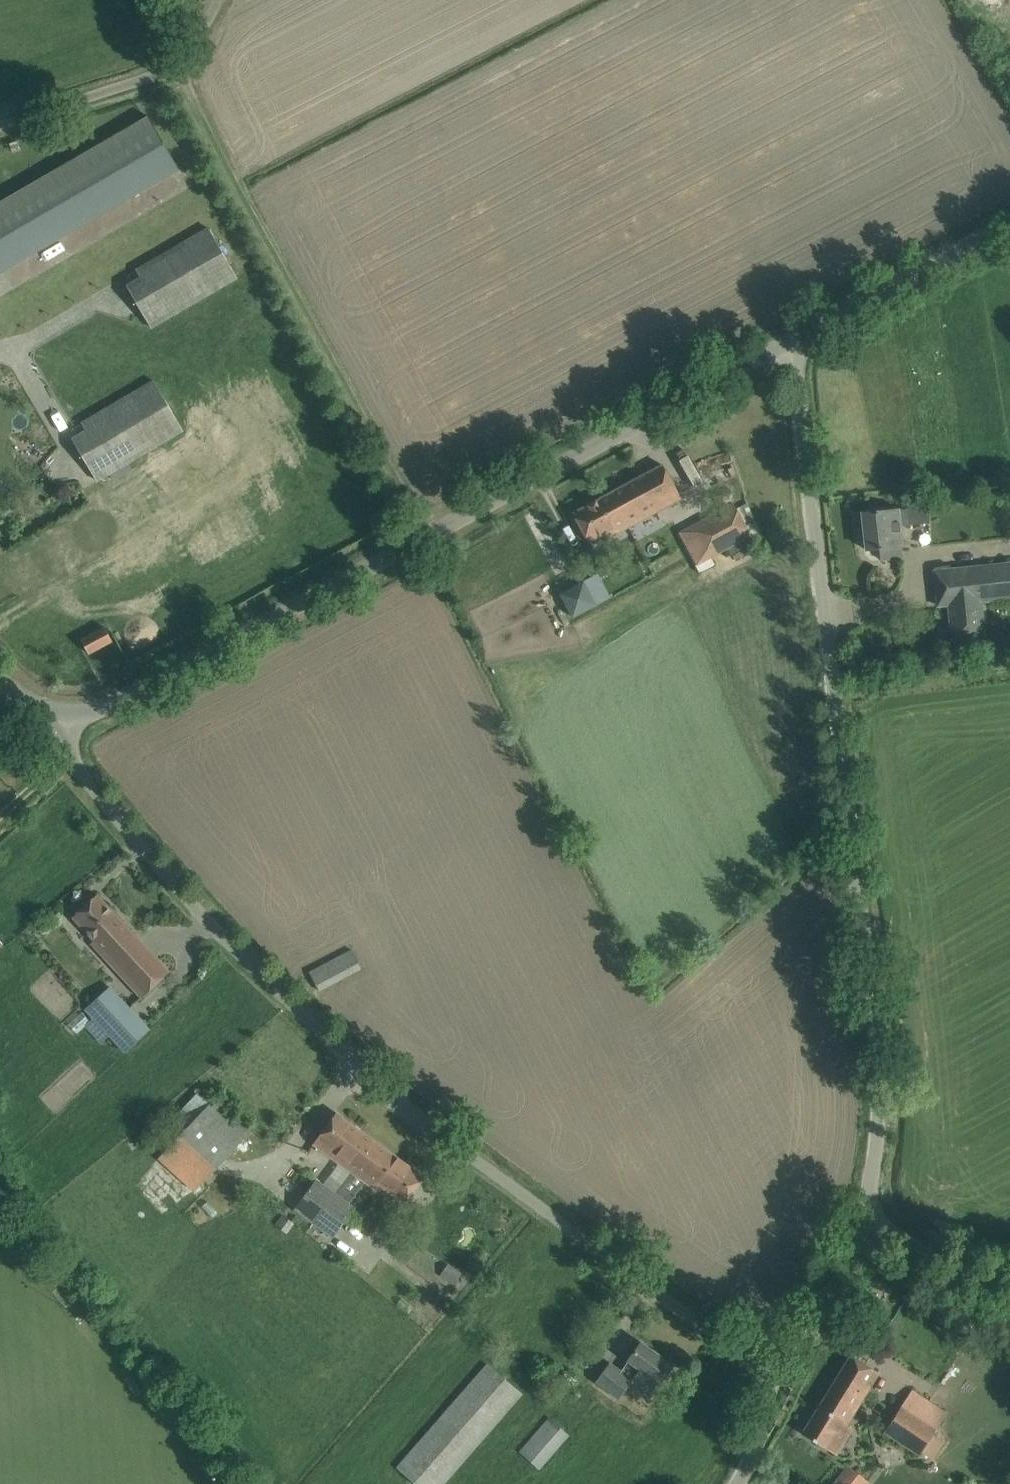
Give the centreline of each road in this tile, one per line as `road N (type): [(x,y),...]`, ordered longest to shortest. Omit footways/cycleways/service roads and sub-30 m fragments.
road 1 (unclassified): [(793,1386),(480,1173),(389,1097),(231,941),(69,761)]
road 2 (unclassified): [(856,1228),(873,1137),(870,1035),(831,741),(795,343)]
road 3 (unclassified): [(795,343),(87,713)]
road 4 (track): [(423,540),(172,71)]
road 5 (unclassified): [(1009,227),(795,343)]
road 6 (unclassified): [(172,71),(0,125)]
road 7 (unclassified): [(793,1386),(856,1228)]
road 8 (unclassified): [(856,1228),(970,1271),(1009,1269)]

